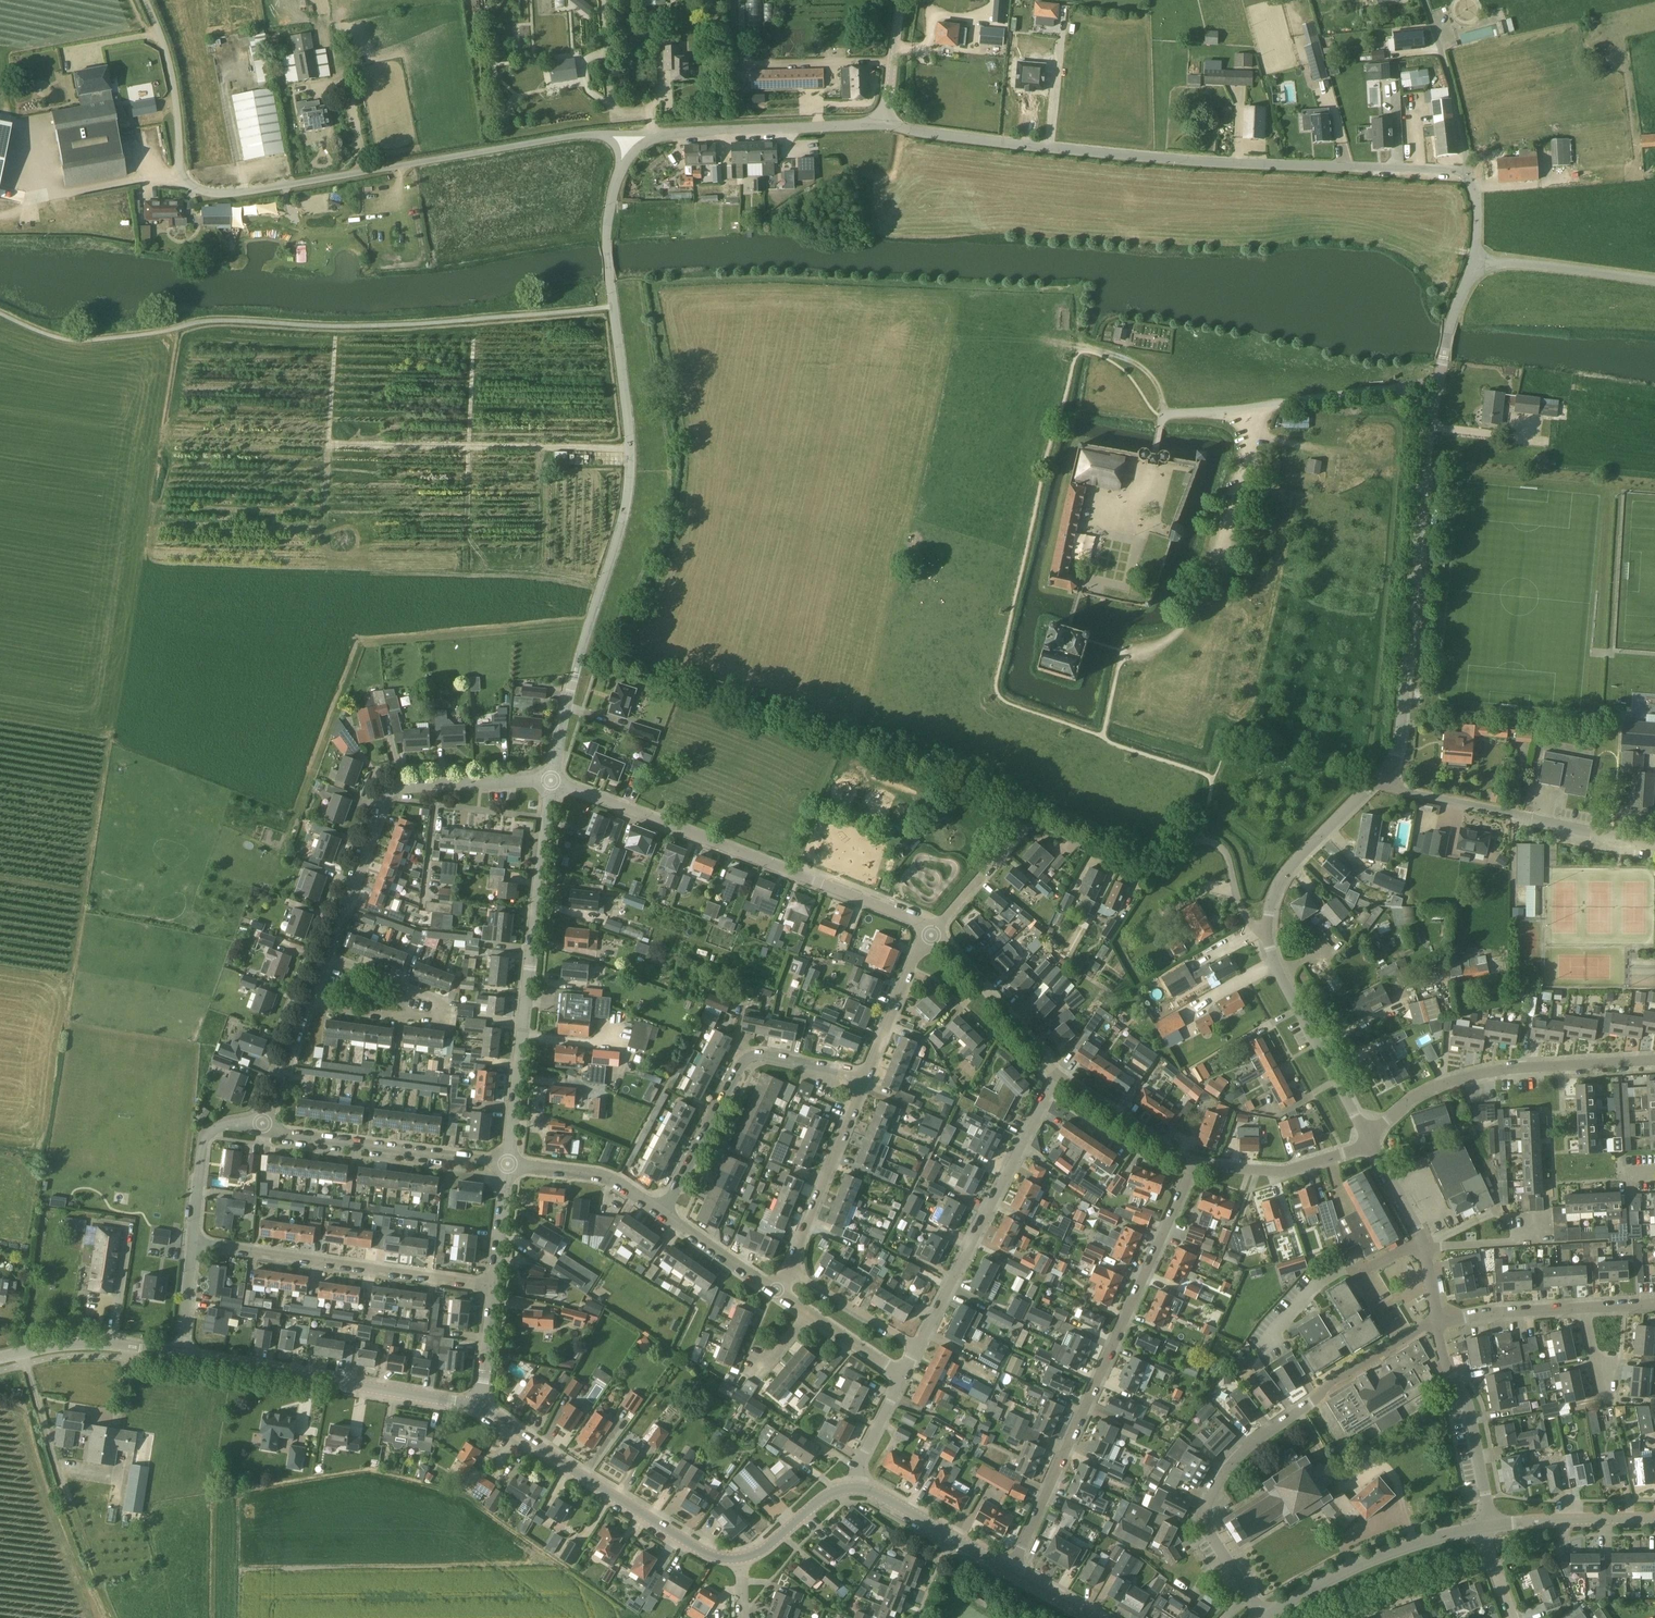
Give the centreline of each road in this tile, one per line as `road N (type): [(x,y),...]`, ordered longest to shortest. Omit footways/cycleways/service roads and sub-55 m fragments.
road 1 (unclassified): [(552,778),(629,496),(632,457),(606,244),(620,169)]
road 2 (unclassified): [(599,133),(222,195),(199,189),(180,167),(170,64),(145,0)]
road 3 (tertiary): [(1468,176),(1133,156),(886,126)]
road 4 (residential): [(1266,931),(1246,918),(1227,854),(1215,843),(1193,844),(1145,873),(1035,825),(1021,829),(931,936)]
road 5 (residential): [(1011,1570),(1193,1164)]
road 6 (residential): [(1264,1617),(1208,1532),(1205,1518),(1224,1473),(1328,1383),(1436,1324)]
road 7 (unclassified): [(931,936),(912,918),(552,778)]
road 8 (unclassified): [(508,1164),(552,778)]
road 9 (tertiary): [(1382,776),(1403,741),(1431,417)]
road 10 (residential): [(328,953),(391,792),(552,778)]
road 11 (tertiary): [(742,1558),(706,1554),(480,1407)]
road 12 (residential): [(1371,1141),(1402,1106),(1473,1075),(1654,1061)]
road 13 (residential): [(921,1347),(1056,1075)]
road 14 (tertiary): [(480,1407),(181,1355)]
road 15 (residential): [(493,1287),(195,1243)]
road 16 (residential): [(663,1211),(751,1056),(865,1079)]
road 17 (residential): [(1654,844),(1408,794),(1382,776)]
road 18 (residential): [(309,1004),(438,1018),(441,1000),(328,953)]
road 19 (residential): [(508,1164),(264,1126)]
road 20 (tertiary): [(1264,1617),(1329,1577),(1414,1542),(1488,1525)]
road 21 (tertiary): [(1371,1141),(1278,972),(1266,931)]
road 22 (unclassified): [(656,136),(886,126)]
road 23 (tertiary): [(1488,1525),(1467,1402),(1443,1360),(1436,1324)]
road 24 (track): [(893,62),(754,64),(740,51),(737,0)]
road 25 (residential): [(790,1268),(865,1079)]
road 26 (tertiary): [(1266,931),(1271,902),(1294,863),(1382,776)]
road 27 (unclassified): [(1056,1075),(931,936)]
road 28 (unclassified): [(1371,1141),(1283,1172),(1193,1164)]
road 29 (tertiary): [(181,1355),(111,1344),(0,1358)]
road 30 (unclassified): [(1468,176),(1450,60),(1427,0)]
road 31 (tertiary): [(1478,262),(1654,280)]
road 32 (tertiary): [(1011,1570),(857,1488)]
road 33 (residential): [(1491,1558),(1327,1617)]
road 34 (residential): [(195,1243),(207,1136),(234,1124),(264,1126)]
road 35 (tertiary): [(1488,1525),(1654,1519)]
road 36 (residential): [(663,1211),(595,1173),(508,1164)]
road 37 (unclassified): [(1193,1164),(1056,1075)]
road 38 (residential): [(865,1079),(931,936)]
road 39 (track): [(1219,551),(1180,627),(1165,643),(1120,663)]
road 40 (residential): [(921,1347),(790,1268)]
road 41 (residential): [(1436,1324),(1585,1307)]
road 42 (residential): [(1399,389),(1257,408)]
road 43 (residential): [(777,1290),(663,1211)]
road 44 (tertiary): [(857,1488),(827,1495),(742,1558)]
road 45 (residential): [(264,1126),(309,1004)]
road 46 (residential): [(1424,1246),(1531,1240),(1529,1219)]
road 47 (tertiary): [(886,126),(902,0)]
road 48 (unclassified): [(493,1287),(508,1164)]
road 49 (tertiary): [(1478,262),(1455,310),(1440,379)]
road 50 (residential): [(857,1488),(860,1461),(904,1377)]
road 51 (unclassified): [(480,1407),(493,1287)]

